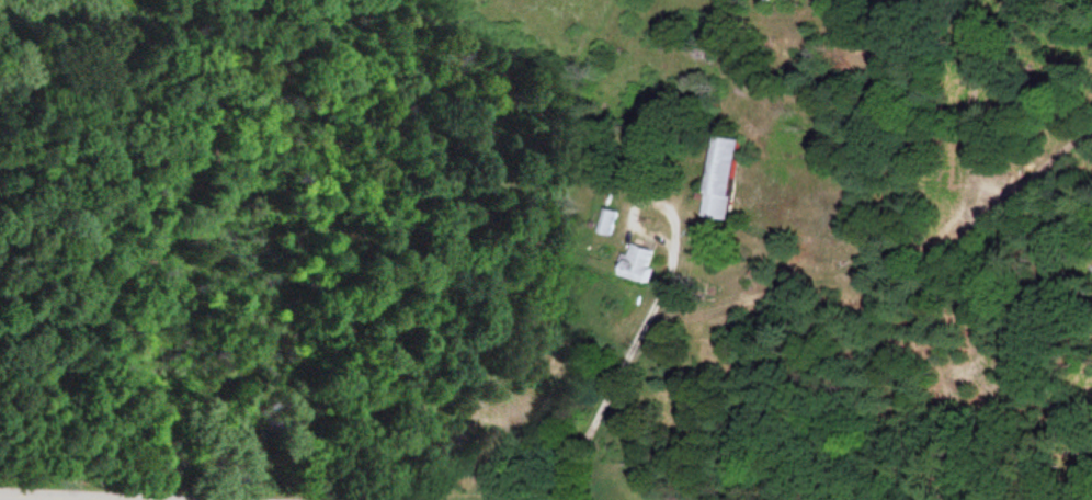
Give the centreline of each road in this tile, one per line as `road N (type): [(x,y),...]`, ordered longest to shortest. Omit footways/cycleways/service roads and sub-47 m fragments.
road 1 (residential): [(320,499),(0,486)]

